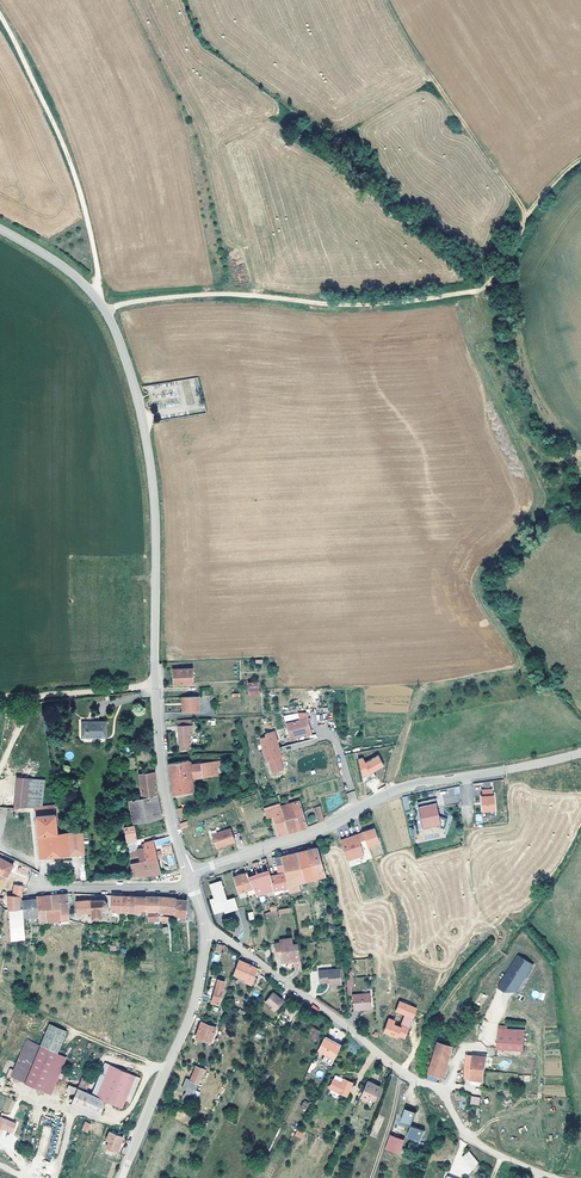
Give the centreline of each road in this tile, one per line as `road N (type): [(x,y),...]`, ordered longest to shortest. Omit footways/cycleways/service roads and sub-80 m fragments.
road 1 (track): [(580,160),(537,202),(481,290),(389,304),(240,295),(103,309)]
road 2 (unclassified): [(0,232),(97,301),(129,372),(155,514),(155,687)]
road 3 (residential): [(206,930),(341,1022),(390,1066),(437,1089),(476,1144),(549,1177)]
road 4 (tertiary): [(580,753),(409,785),(325,827),(188,874)]
road 5 (tertiary): [(206,930),(192,1011),(122,1177)]
road 6 (residential): [(155,687),(168,815),(188,874)]
road 7 (track): [(166,1069),(18,1002)]
road 8 (residential): [(193,885),(33,888)]

